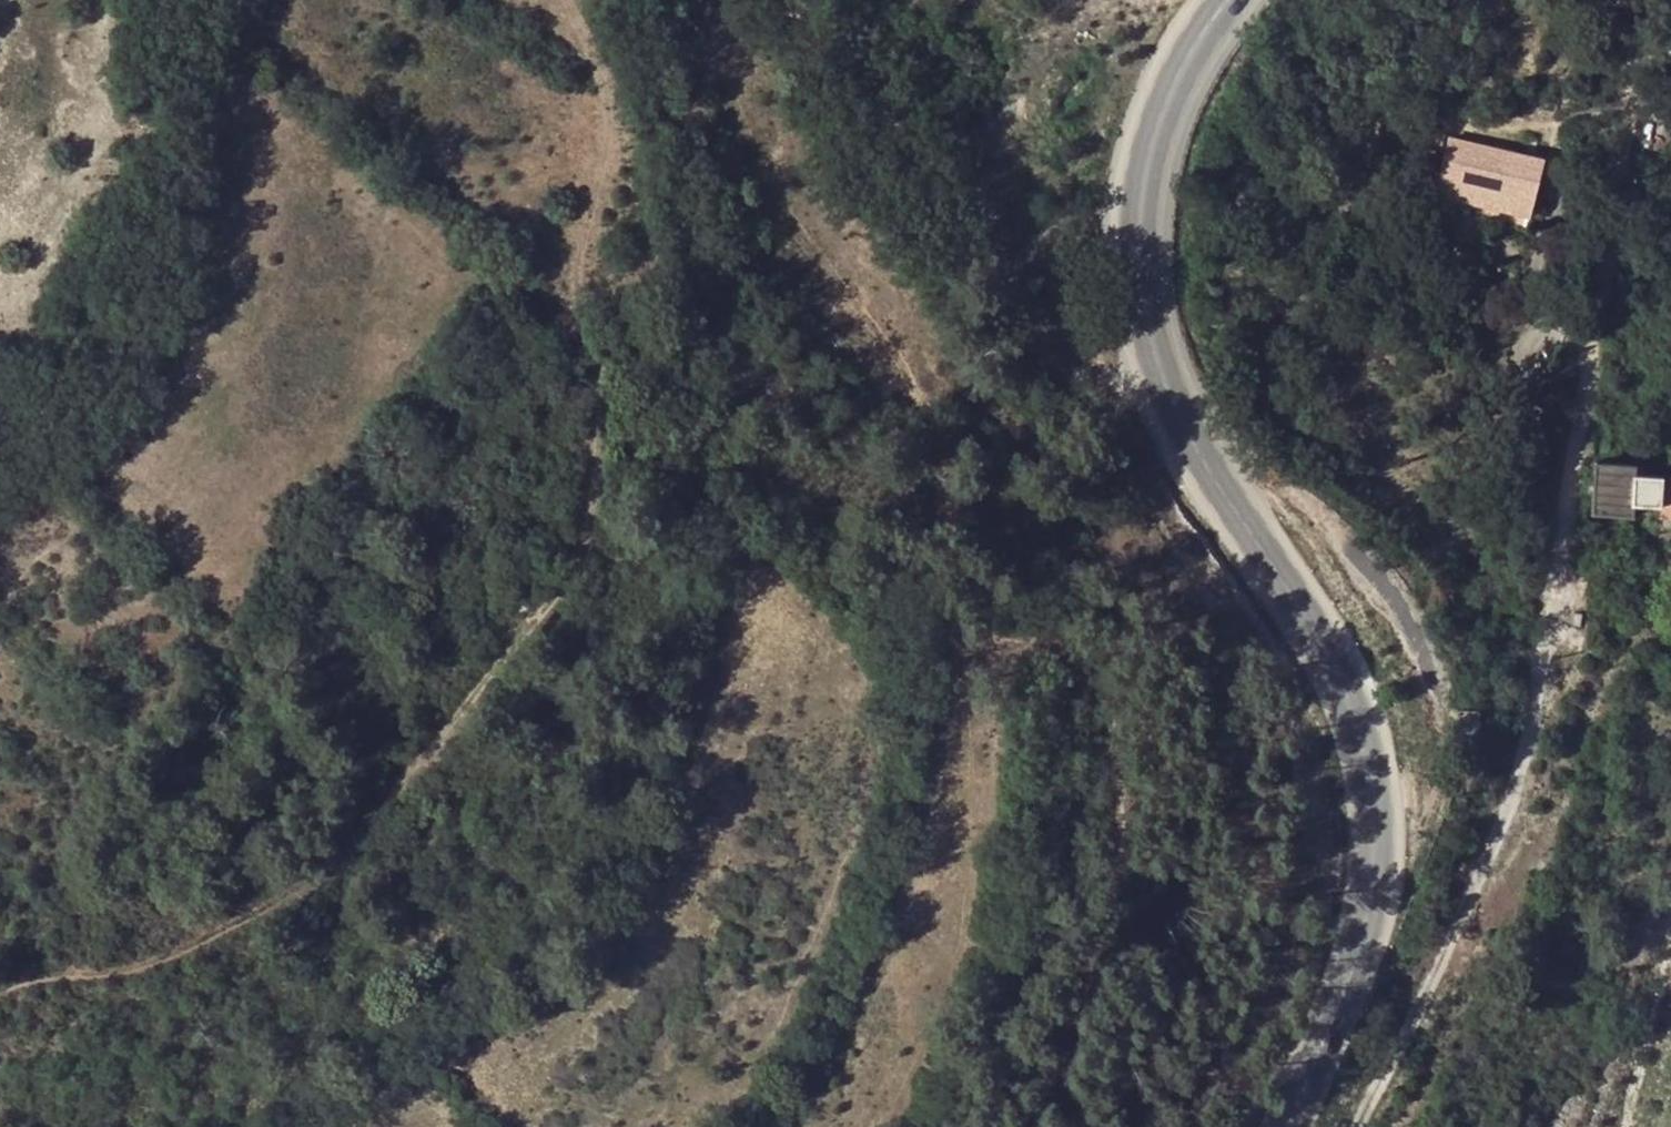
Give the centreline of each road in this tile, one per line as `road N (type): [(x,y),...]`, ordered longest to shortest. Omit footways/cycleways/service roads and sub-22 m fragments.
road 1 (primary): [(1230,0),(1167,87),(1143,165),(1143,277),(1166,388),(1322,658),(1369,772),(1376,879),(1349,992),(1291,1126)]
road 2 (track): [(789,0),(838,36),(882,101),(930,221),(968,253),(988,229),(1015,91),(1052,30),(1149,0)]

